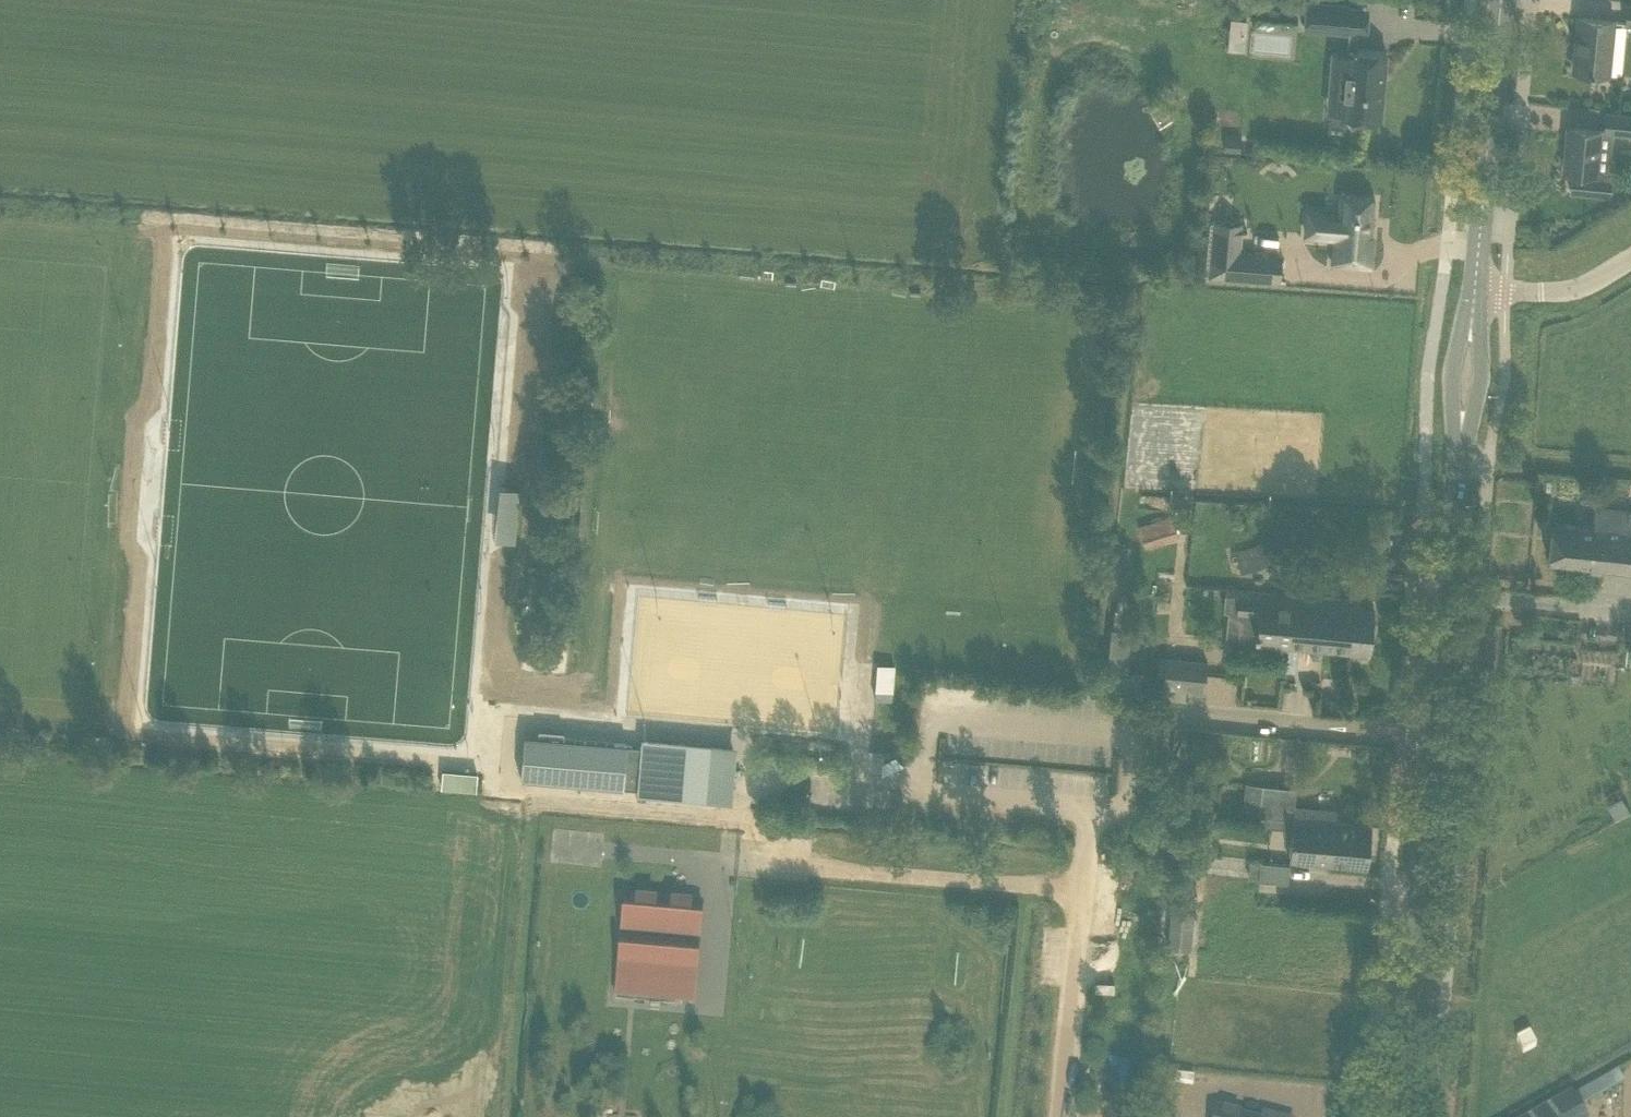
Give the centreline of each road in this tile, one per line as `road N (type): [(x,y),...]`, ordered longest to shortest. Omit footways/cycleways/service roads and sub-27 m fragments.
road 1 (tertiary): [(1396,1116),(1462,448)]
road 2 (tertiary): [(1474,290),(1501,0)]
road 3 (residential): [(1630,257),(1581,289),(1474,290)]
road 4 (tertiary): [(1462,448),(1480,401),(1484,352),(1474,290)]
road 5 (tertiary): [(1474,290),(1452,390),(1462,448)]

